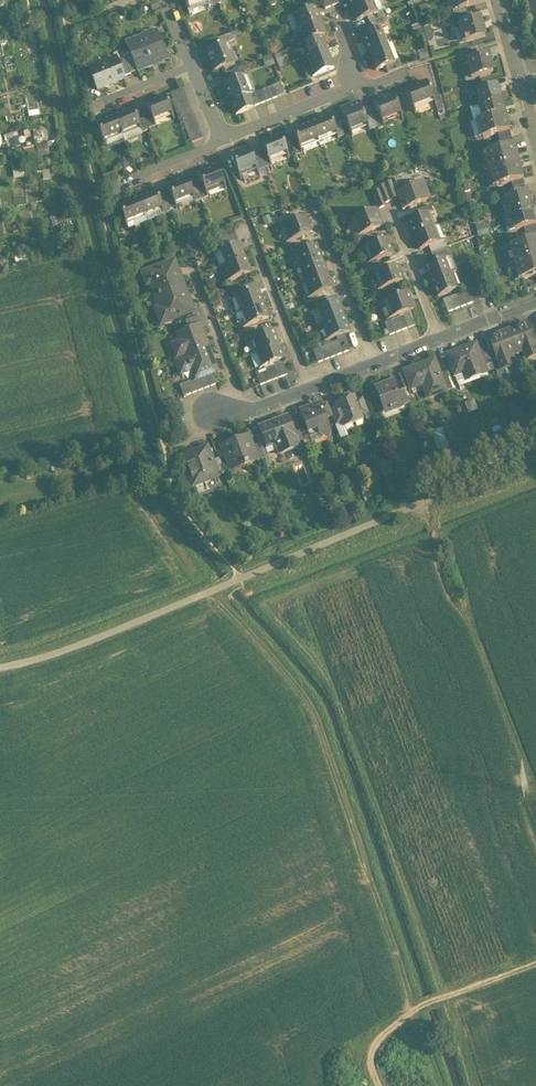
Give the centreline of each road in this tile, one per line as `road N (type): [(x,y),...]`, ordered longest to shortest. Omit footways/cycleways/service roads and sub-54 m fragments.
road 1 (track): [(59,0),(86,144),(174,492),(241,578)]
road 2 (residential): [(535,456),(70,649),(0,668)]
road 3 (track): [(420,502),(535,796)]
road 4 (track): [(535,964),(404,1016),(380,1037),(375,1054),(386,1085)]
road 5 (residential): [(247,223),(310,390)]
road 6 (residential): [(221,135),(364,83)]
road 7 (residential): [(250,413),(195,280)]
road 8 (residential): [(324,234),(373,366)]
road 9 (residential): [(392,216),(439,340)]

